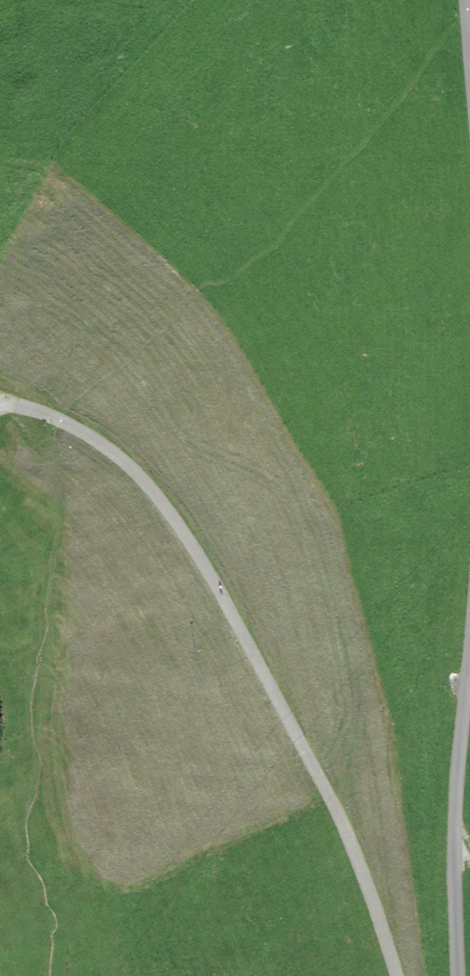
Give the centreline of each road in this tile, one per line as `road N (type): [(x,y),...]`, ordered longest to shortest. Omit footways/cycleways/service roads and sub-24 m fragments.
road 1 (track): [(395,975),(341,827),(233,619),(161,506),(95,448),(0,403)]
road 2 (residential): [(460,975),(454,850),(469,614)]

